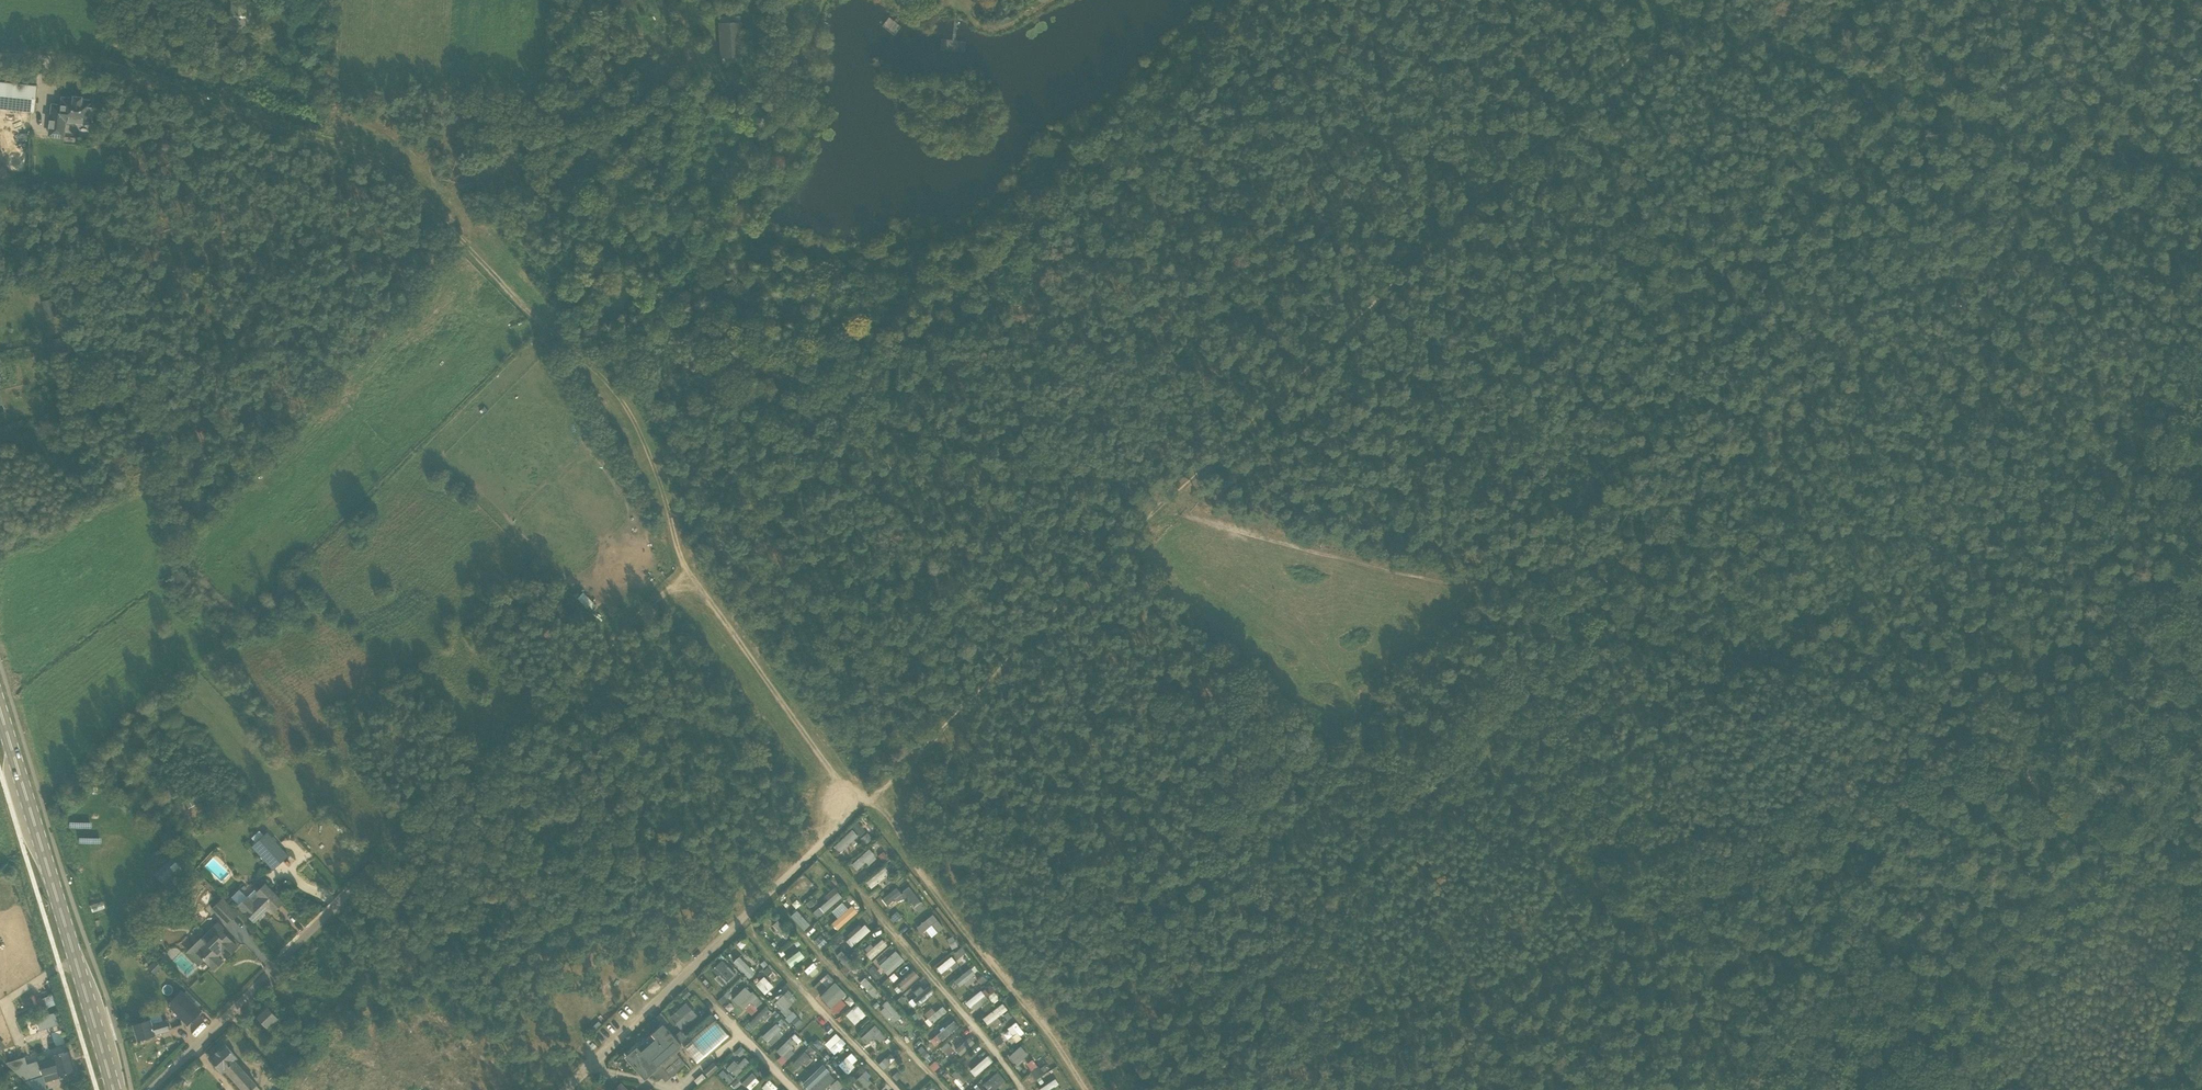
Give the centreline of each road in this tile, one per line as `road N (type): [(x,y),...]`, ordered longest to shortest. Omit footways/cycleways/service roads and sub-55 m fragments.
road 1 (track): [(1170,505),(1673,626),(2053,731)]
road 2 (track): [(685,570),(1271,0)]
road 3 (track): [(1170,505),(1683,0)]
road 4 (track): [(685,570),(866,802),(1170,505)]
road 5 (track): [(588,360),(380,164),(74,62),(0,55)]
road 6 (track): [(2053,731),(2021,767),(2028,781),(2094,822),(2106,838),(2105,854),(1842,1089)]
road 7 (track): [(350,894),(685,570)]
road 8 (track): [(2124,164),(1701,20)]
road 9 (unclassified): [(567,1089),(866,802)]
road 10 (primary): [(114,1089),(0,714)]
road 11 (track): [(1086,1089),(1044,1019),(873,796)]
road 12 (track): [(843,416),(1170,505)]
road 13 (unclassified): [(150,1089),(350,894)]
road 14 (track): [(2053,731),(2115,668),(2201,543)]
road 15 (track): [(588,360),(627,406),(685,570)]

